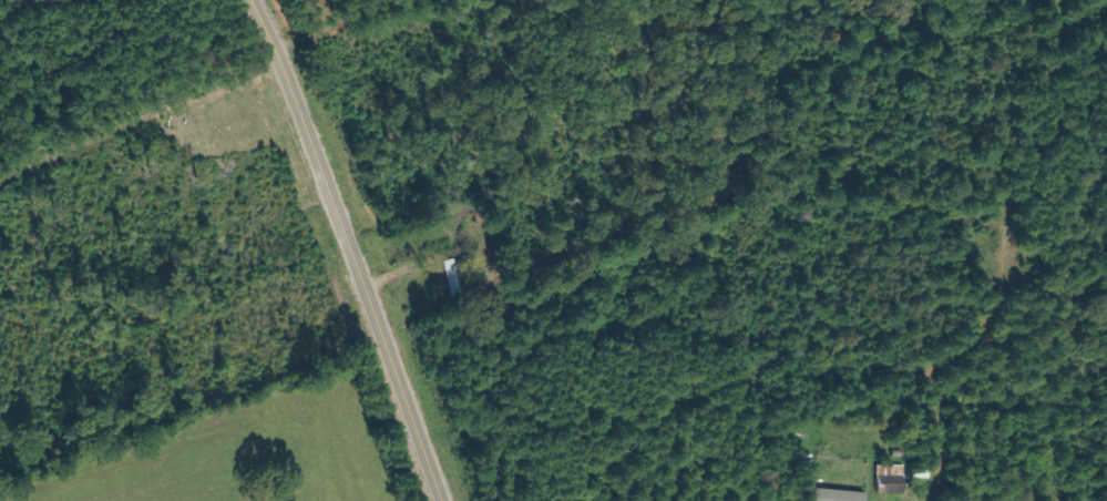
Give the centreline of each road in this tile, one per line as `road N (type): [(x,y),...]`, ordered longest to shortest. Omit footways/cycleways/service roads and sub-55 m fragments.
road 1 (tertiary): [(443,500),(258,0)]

